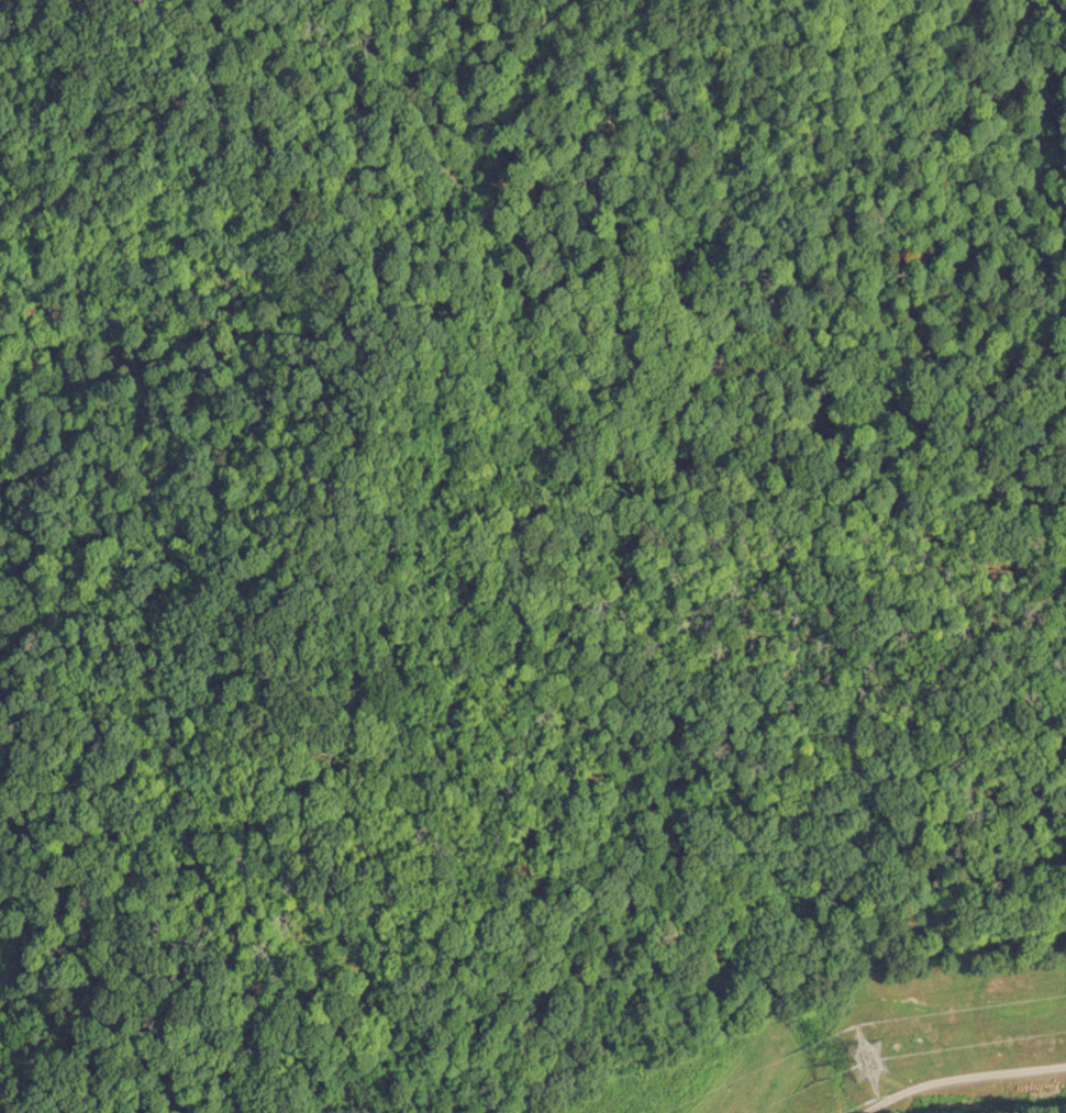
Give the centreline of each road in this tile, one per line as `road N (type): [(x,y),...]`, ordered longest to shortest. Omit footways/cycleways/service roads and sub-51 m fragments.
road 1 (track): [(856,1112),(933,1080),(1065,1062)]

